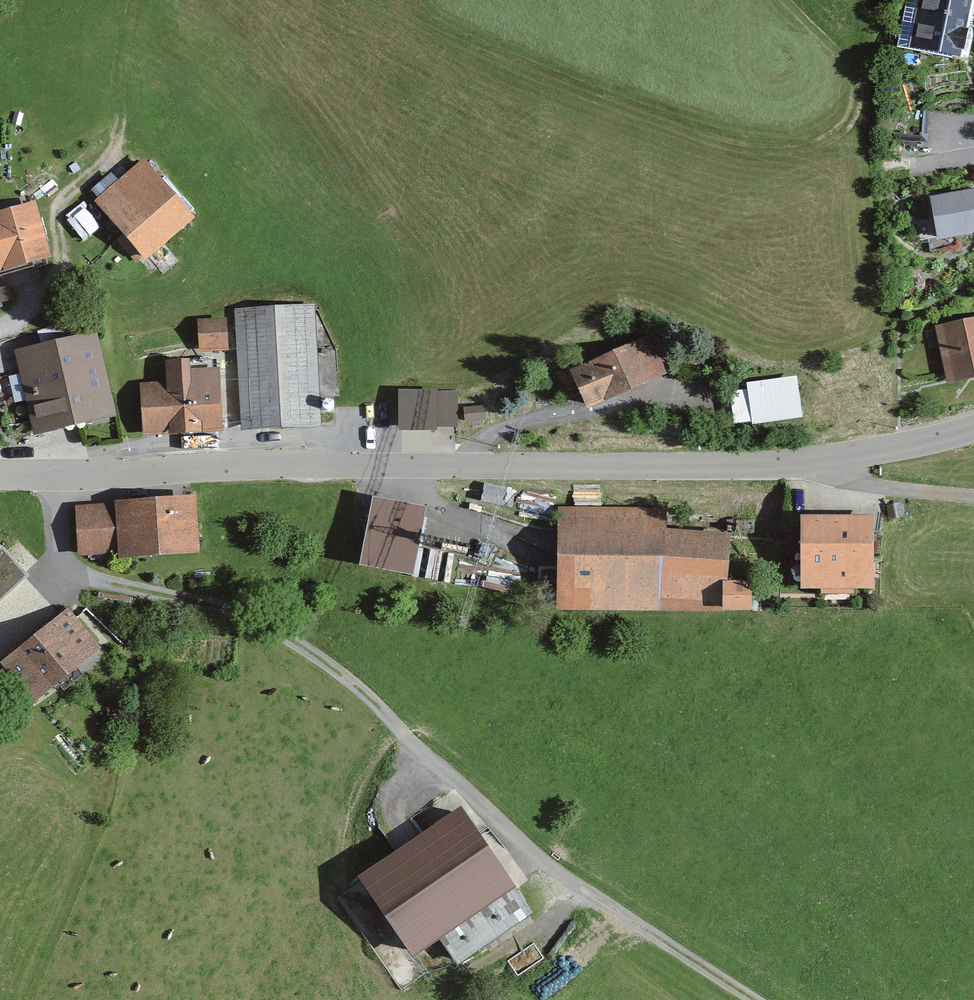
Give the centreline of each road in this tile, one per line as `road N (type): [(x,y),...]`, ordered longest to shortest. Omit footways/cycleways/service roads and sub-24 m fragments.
road 1 (residential): [(591,896),(523,847),(489,803),(324,664),(224,610),(72,570),(60,542),(59,472)]
road 2 (tertiary): [(973,432),(812,470),(449,468)]
road 3 (tertiary): [(381,468),(59,472)]
road 4 (residential): [(674,398),(502,431),(449,468)]
road 5 (track): [(753,999),(591,896)]
road 6 (residential): [(525,551),(381,468)]

